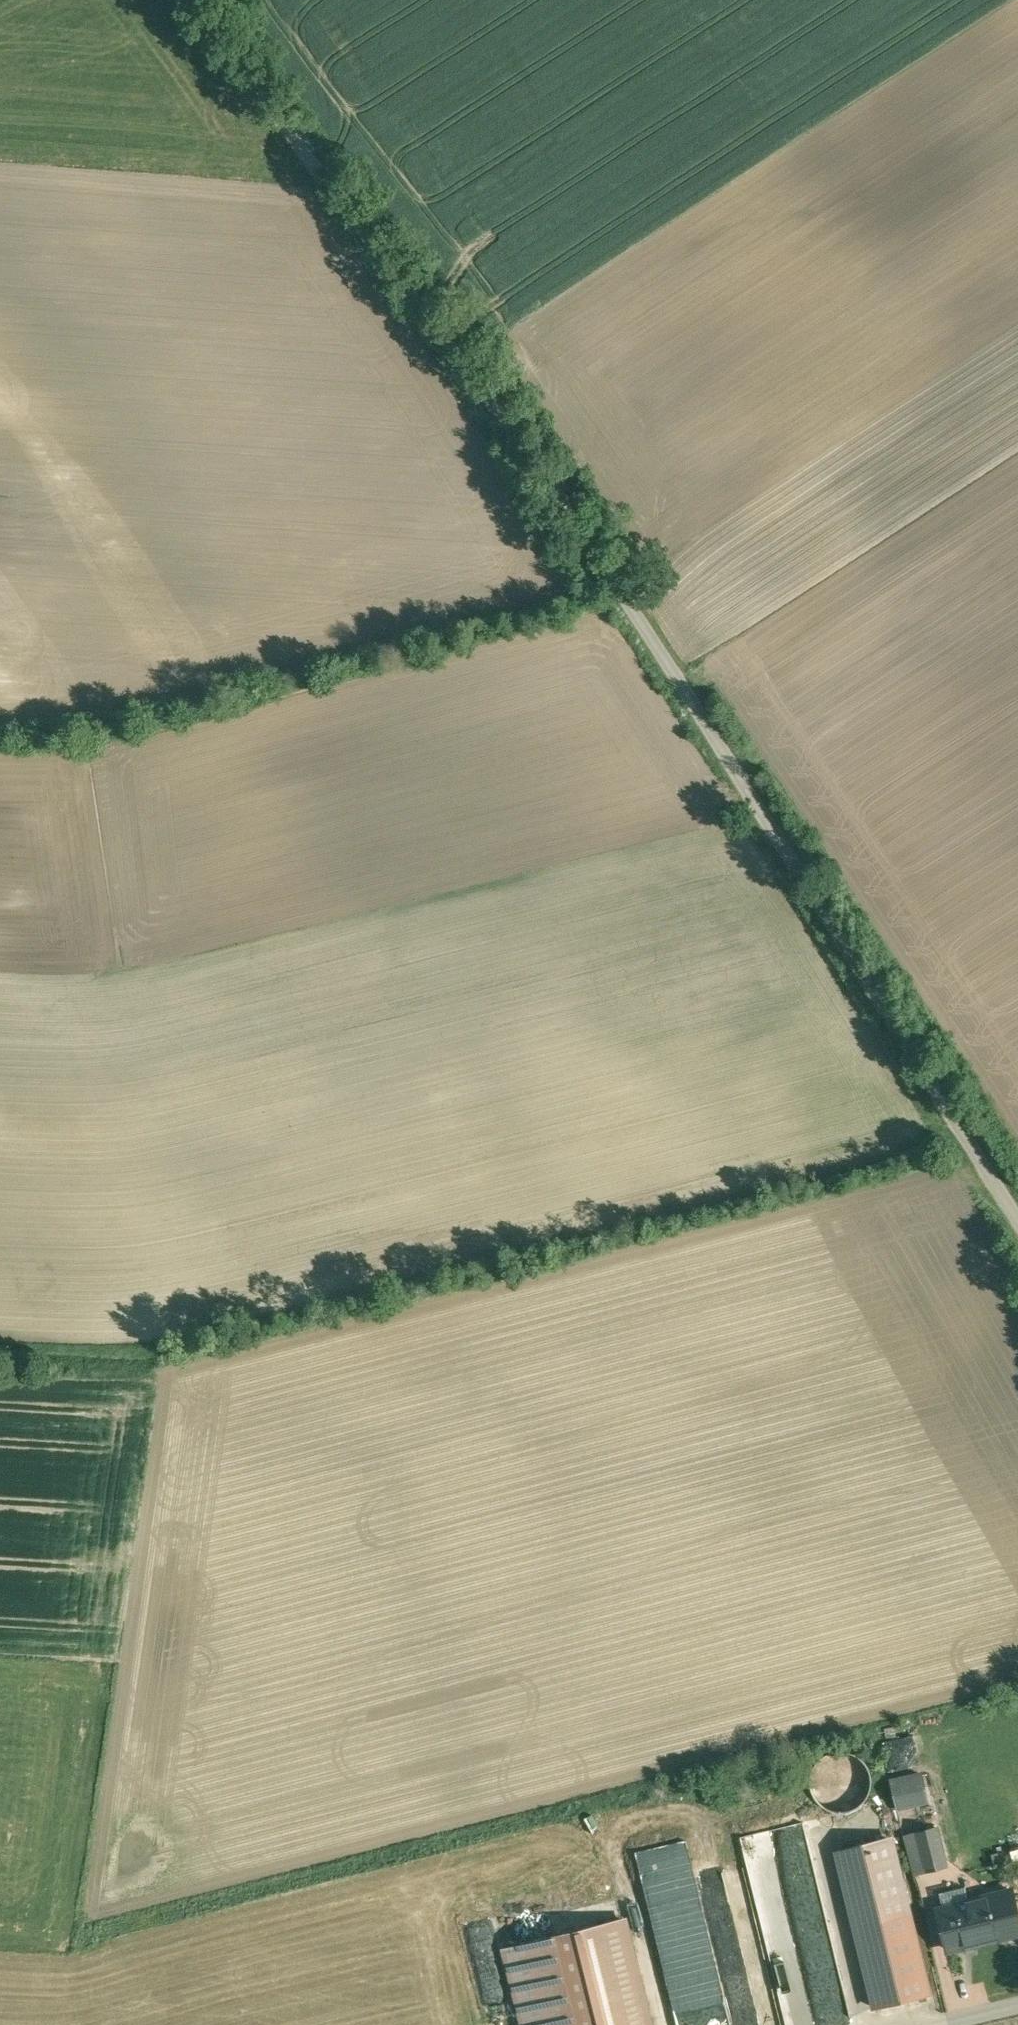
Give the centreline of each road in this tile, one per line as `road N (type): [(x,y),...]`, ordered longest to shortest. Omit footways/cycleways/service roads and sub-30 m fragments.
road 1 (unclassified): [(195,0),(546,483),(1017,1225)]

